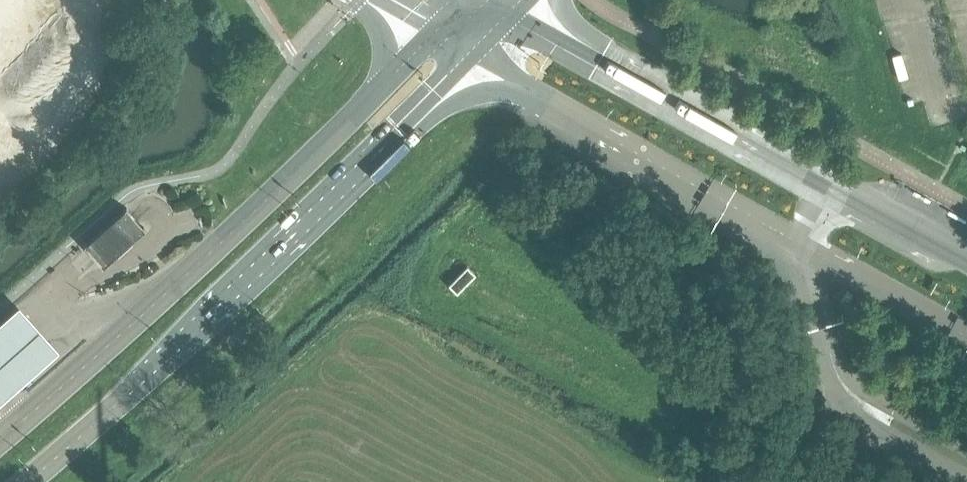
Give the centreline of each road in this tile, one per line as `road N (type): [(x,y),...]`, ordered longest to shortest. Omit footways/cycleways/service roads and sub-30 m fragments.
road 1 (secondary): [(36,481),(481,61)]
road 2 (secondary): [(441,34),(172,295),(0,442)]
road 3 (unclassified): [(481,61),(794,244)]
road 4 (unclassified): [(827,184),(522,18)]
road 5 (unclassified): [(794,244),(833,371),(865,409),(966,468)]
road 6 (unclassified): [(794,244),(966,340)]
road 7 (unclassified): [(966,261),(827,184)]

